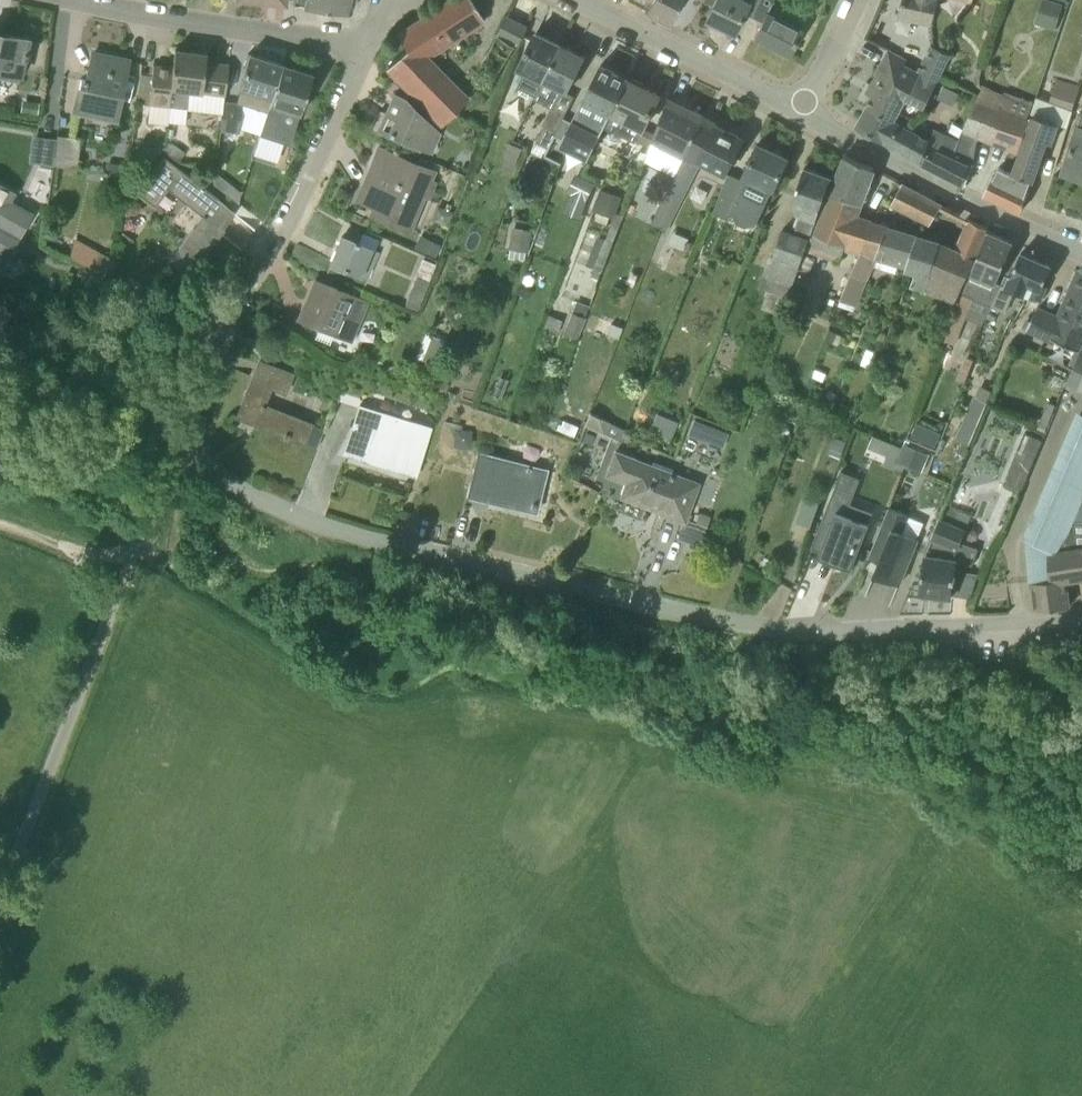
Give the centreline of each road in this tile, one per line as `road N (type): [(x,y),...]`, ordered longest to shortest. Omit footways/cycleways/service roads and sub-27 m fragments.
road 1 (residential): [(171,448),(234,489),(338,529),(743,625),(841,633),(1081,620)]
road 2 (unclassified): [(0,903),(171,448)]
road 3 (residential): [(1081,250),(1026,230),(799,110)]
road 4 (residential): [(228,316),(284,224),(368,43)]
road 5 (residential): [(368,43),(73,0)]
road 6 (residential): [(799,110),(576,0)]
road 7 (residential): [(0,352),(114,356),(228,316)]
road 8 (unclassified): [(171,448),(0,355)]
road 9 (residential): [(171,448),(228,316)]
road 10 (residential): [(799,110),(856,0)]

